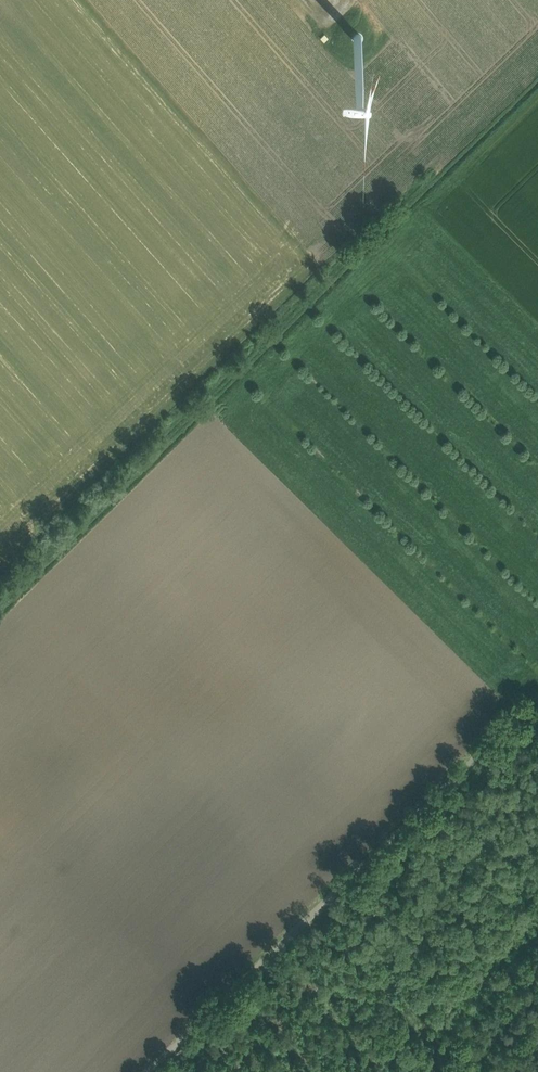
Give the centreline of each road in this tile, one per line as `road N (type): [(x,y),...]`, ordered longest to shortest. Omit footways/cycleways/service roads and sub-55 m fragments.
road 1 (unclassified): [(537,685),(146,1071)]

